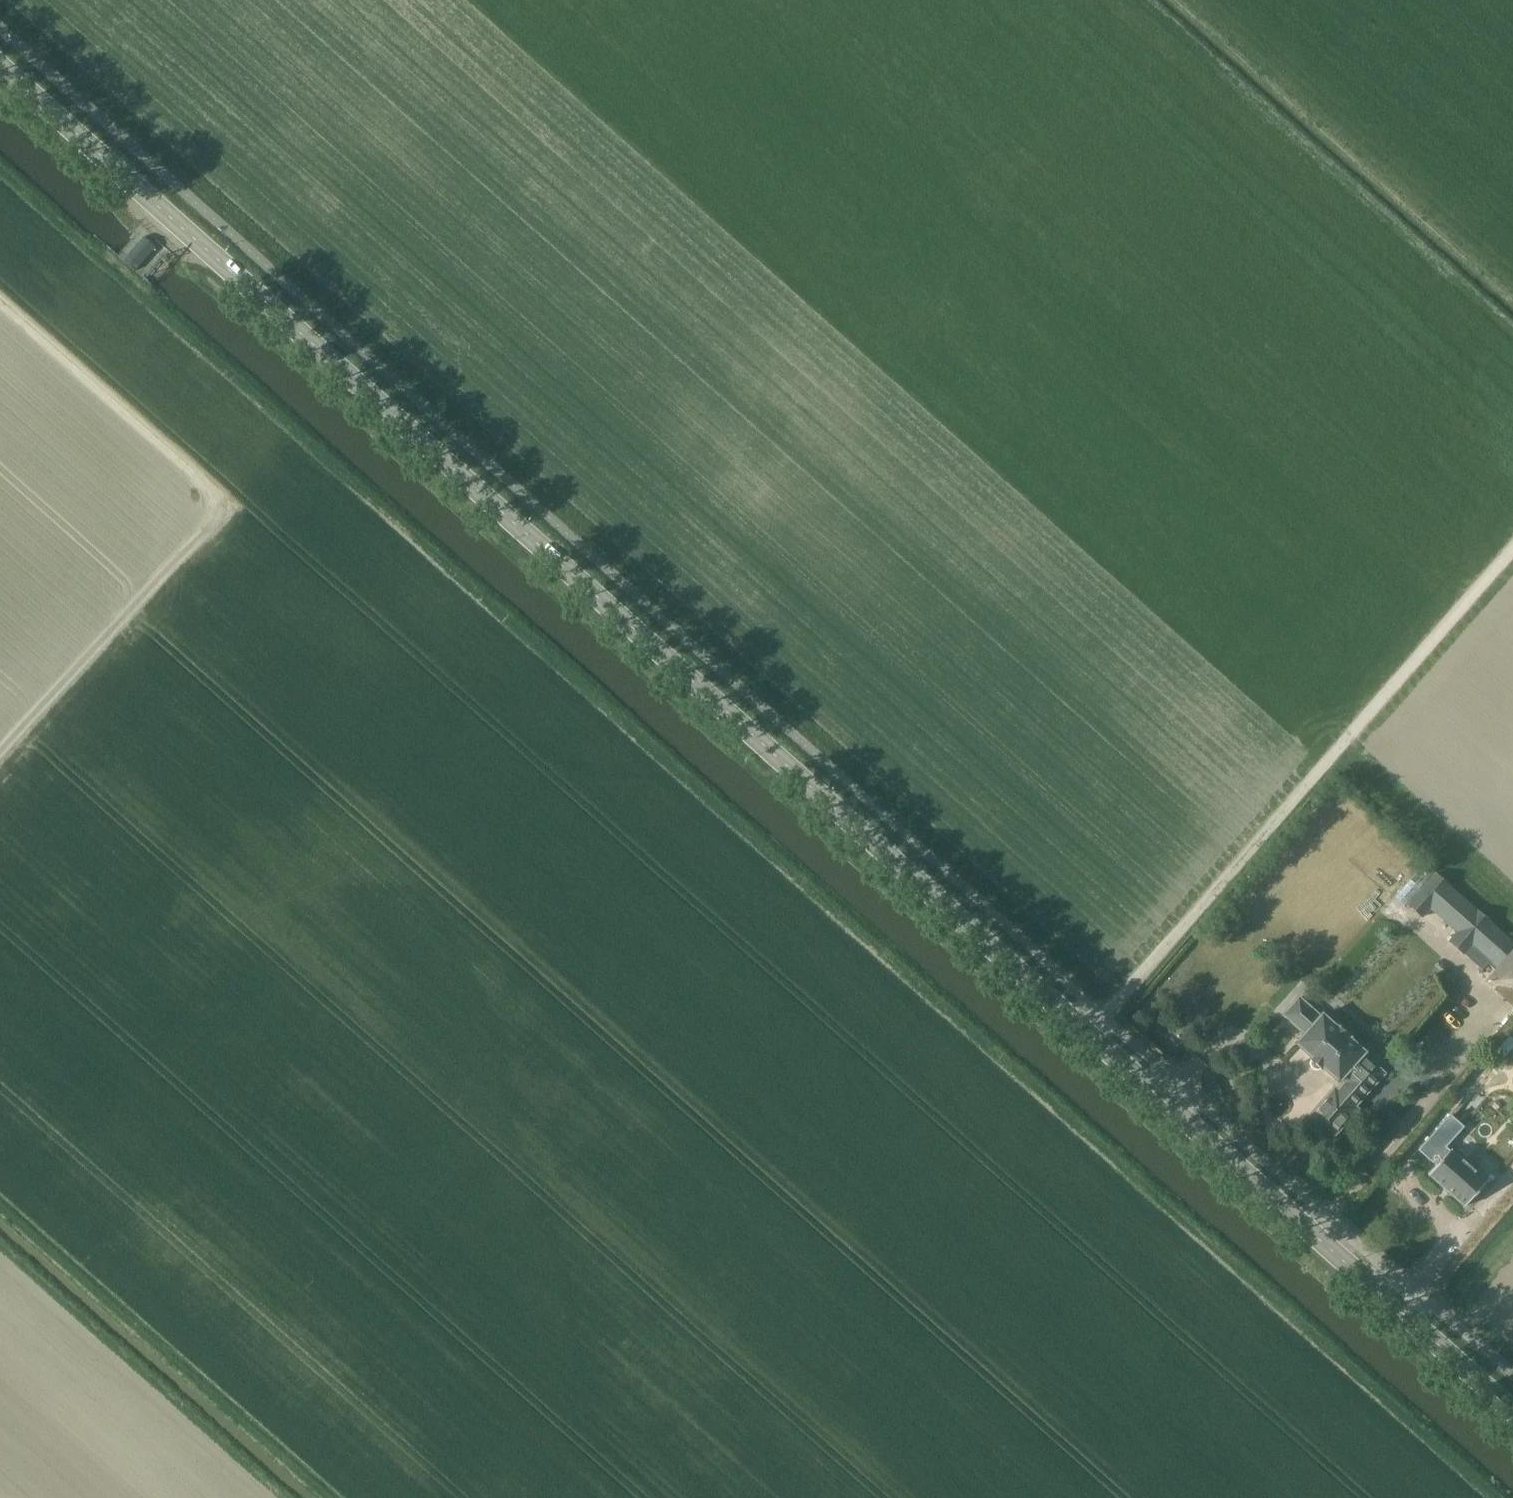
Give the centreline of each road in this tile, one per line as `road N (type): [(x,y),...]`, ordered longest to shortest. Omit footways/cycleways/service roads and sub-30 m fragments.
road 1 (secondary): [(1512,1411),(0,65)]
road 2 (track): [(1512,550),(1084,1030)]

